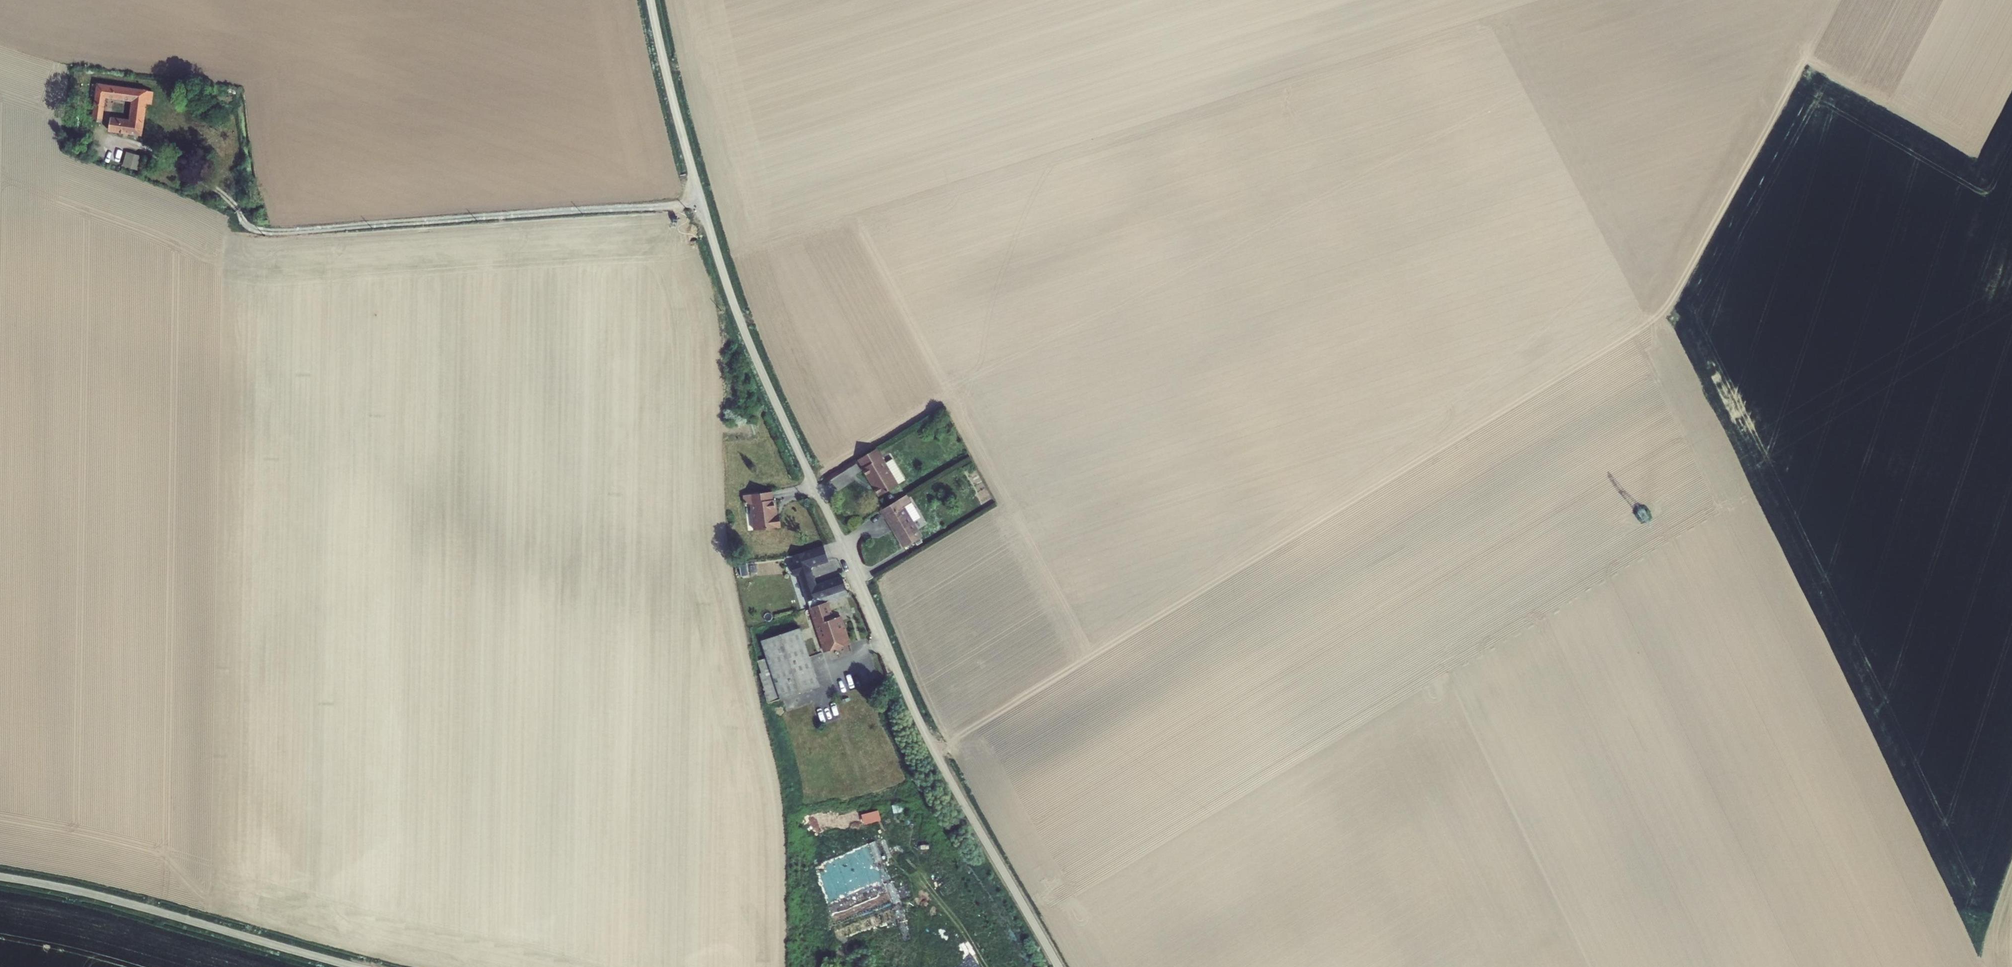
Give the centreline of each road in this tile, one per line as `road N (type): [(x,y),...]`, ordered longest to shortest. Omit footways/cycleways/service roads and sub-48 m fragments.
road 1 (unclassified): [(1058,966),(927,739),(737,314),(651,0)]
road 2 (unclassified): [(0,877),(123,901),(358,966)]

